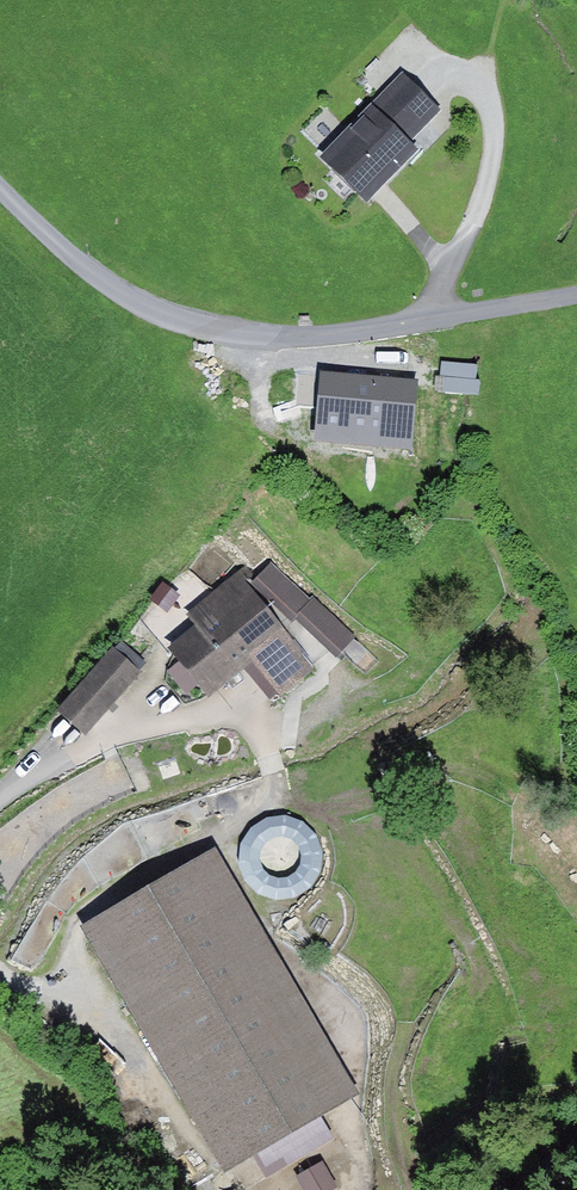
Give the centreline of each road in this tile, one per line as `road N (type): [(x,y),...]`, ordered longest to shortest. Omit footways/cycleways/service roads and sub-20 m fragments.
road 1 (residential): [(0,188),(92,273),(167,315),(258,339),(428,322),(576,296)]
road 2 (track): [(428,322),(484,200),(492,107),(473,78),(434,63)]
road 3 (residential): [(0,800),(31,772),(138,730)]

